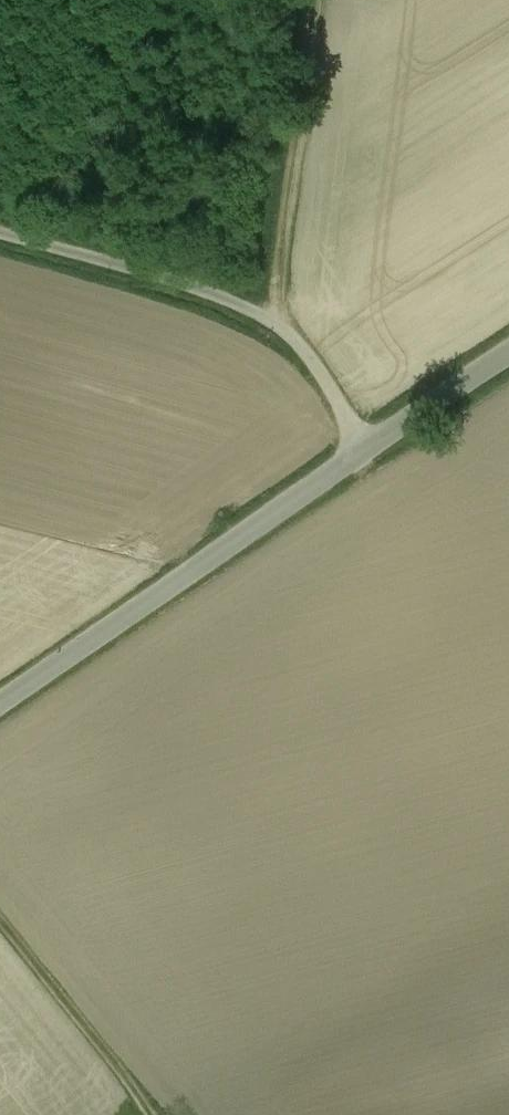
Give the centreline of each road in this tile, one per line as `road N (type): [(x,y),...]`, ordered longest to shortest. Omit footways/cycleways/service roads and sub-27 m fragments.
road 1 (unclassified): [(0,705),(508,357)]
road 2 (track): [(284,332),(277,269),(310,0)]
road 3 (track): [(0,912),(150,1114)]

